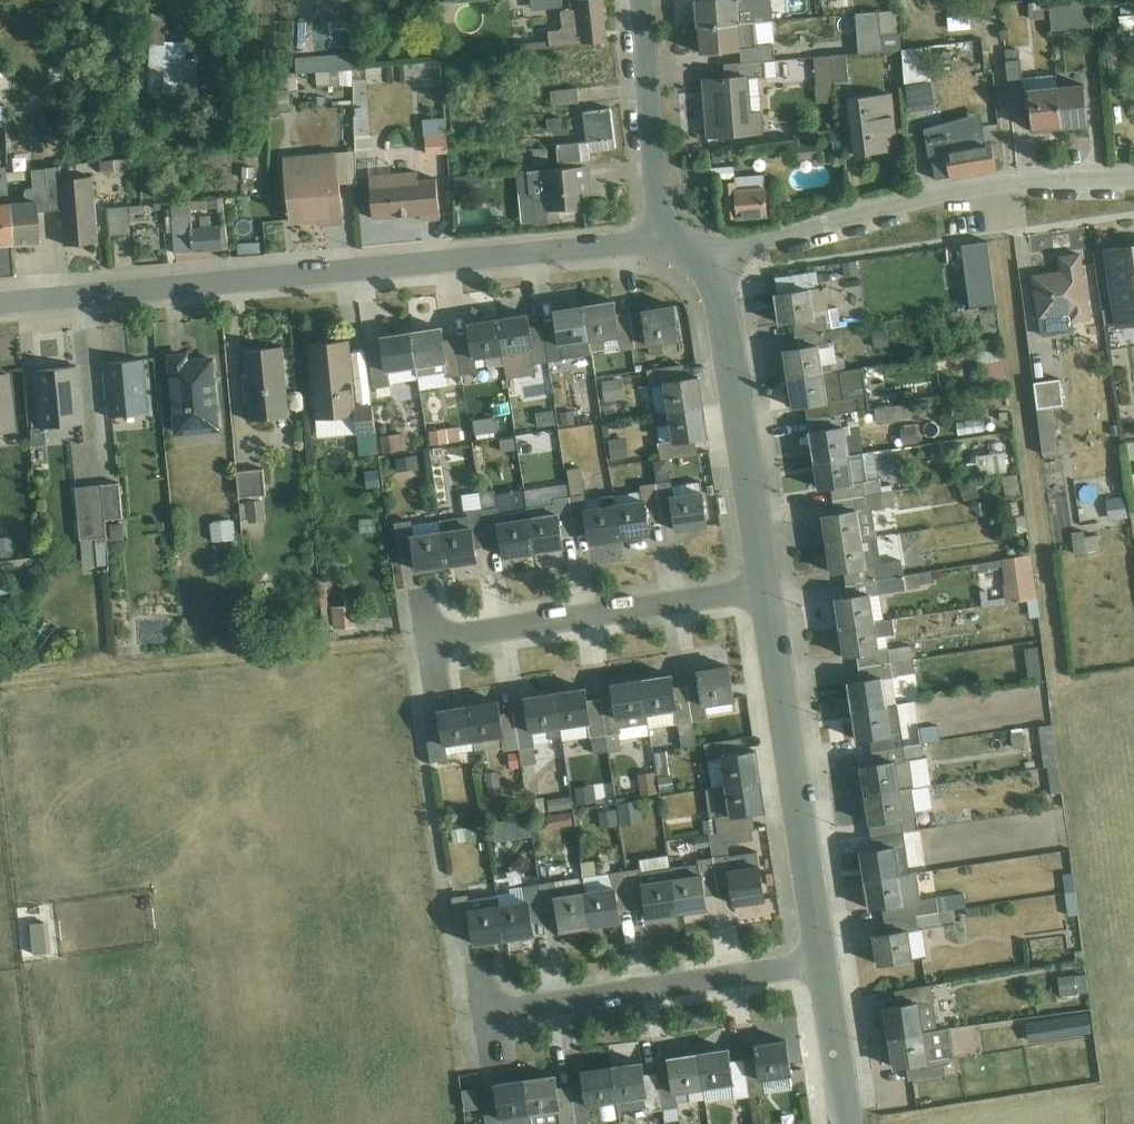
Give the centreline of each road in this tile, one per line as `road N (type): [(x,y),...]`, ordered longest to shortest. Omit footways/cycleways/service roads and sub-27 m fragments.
road 1 (residential): [(0,309),(671,246)]
road 2 (residential): [(714,264),(736,250),(984,186),(1133,180)]
road 3 (residential): [(769,597),(825,970)]
road 4 (residential): [(825,970),(463,1025)]
road 5 (residential): [(769,597),(412,648)]
road 6 (residential): [(714,264),(769,597)]
road 7 (residential): [(648,0),(671,246)]
road 8 (residential): [(825,970),(849,1123)]

